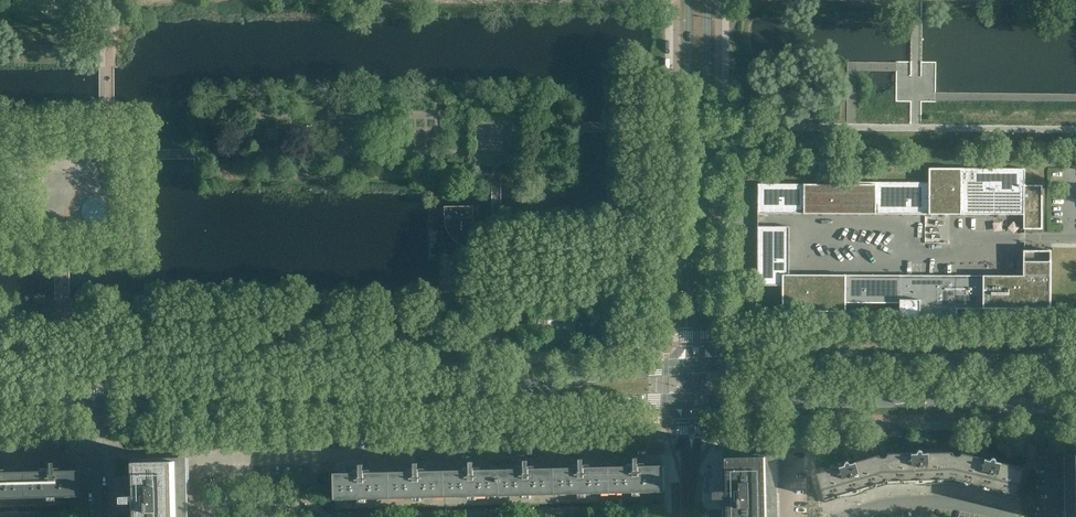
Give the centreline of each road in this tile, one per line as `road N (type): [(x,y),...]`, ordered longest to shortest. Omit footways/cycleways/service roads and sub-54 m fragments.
road 1 (secondary): [(686,368),(494,388),(94,394)]
road 2 (secondary): [(94,411),(685,401)]
road 3 (residential): [(199,516),(198,461),(692,454)]
road 4 (secondary): [(702,401),(1075,396)]
road 5 (secondary): [(1075,366),(703,367)]
road 6 (tertiary): [(688,0),(686,368)]
road 7 (tertiary): [(703,367),(708,0)]
road 8 (residential): [(848,516),(923,502),(1008,516)]

